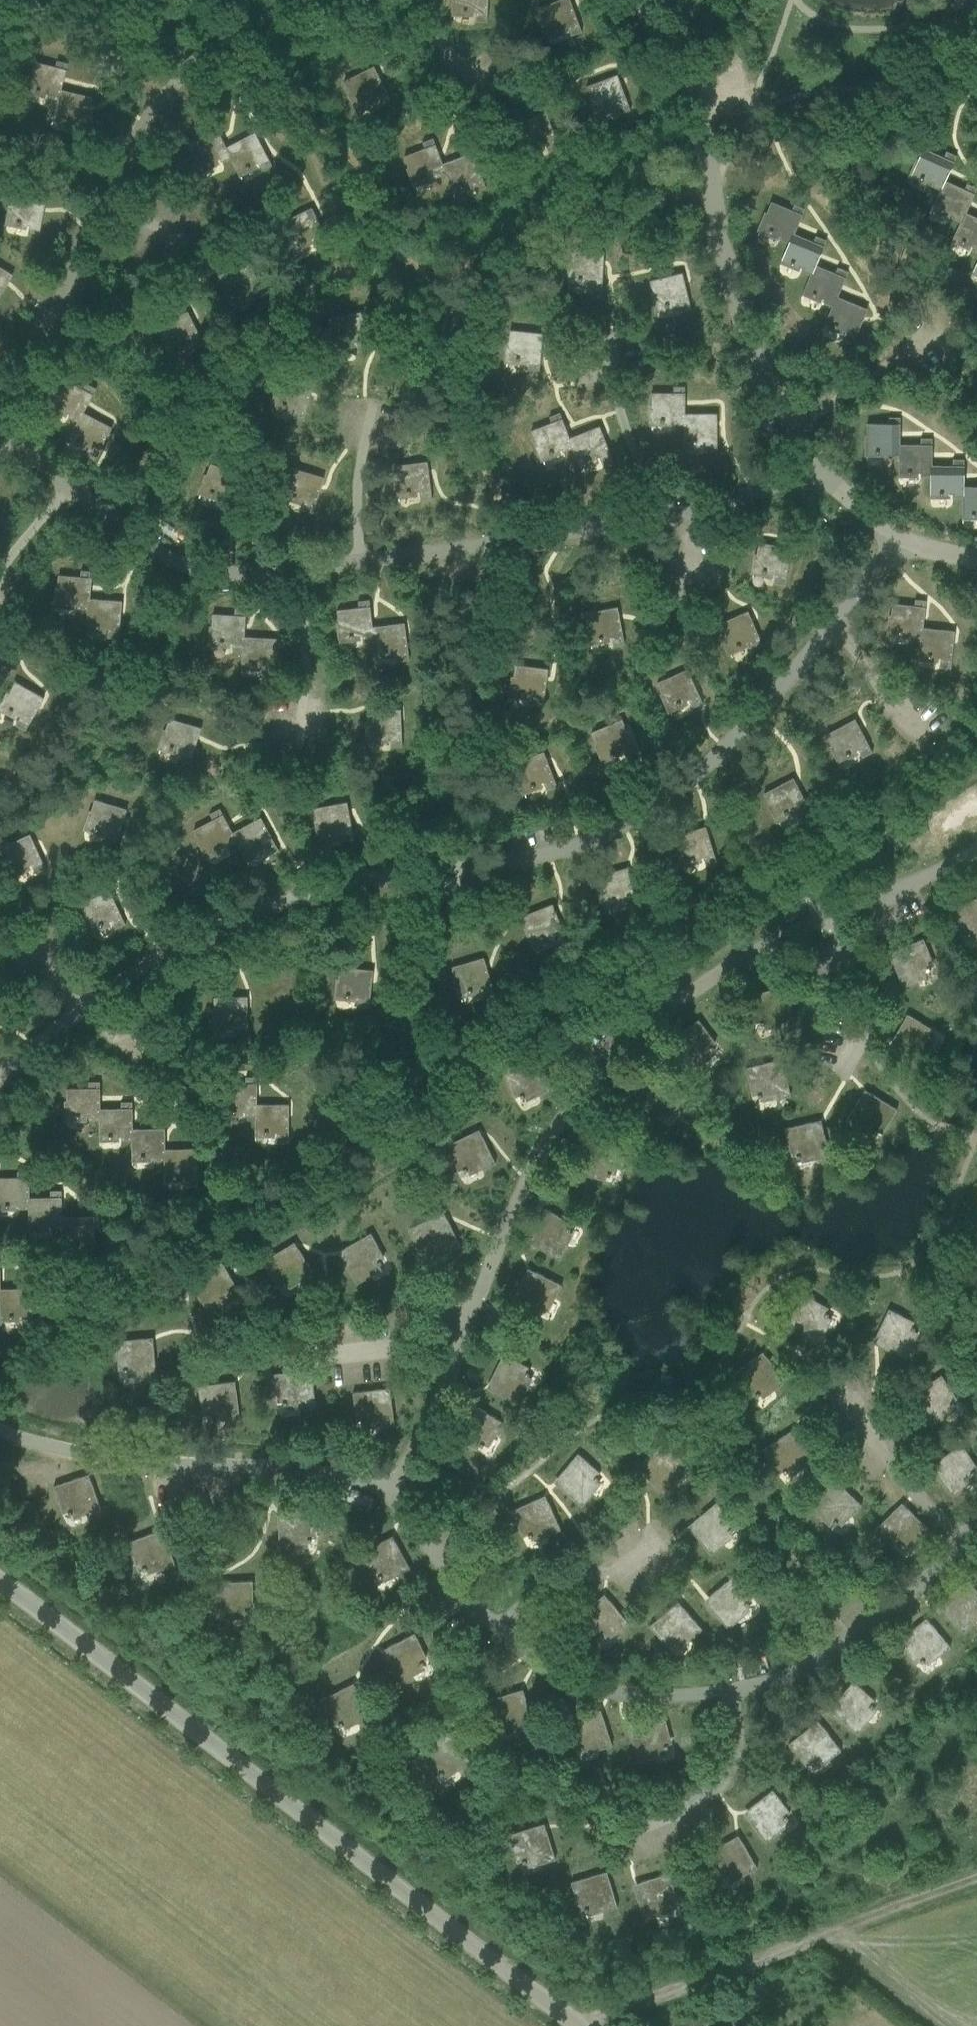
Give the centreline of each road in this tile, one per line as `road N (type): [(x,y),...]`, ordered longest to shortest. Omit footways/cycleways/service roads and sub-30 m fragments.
road 1 (unclassified): [(579,2025),(0,1581)]
road 2 (track): [(976,1876),(575,2023)]

